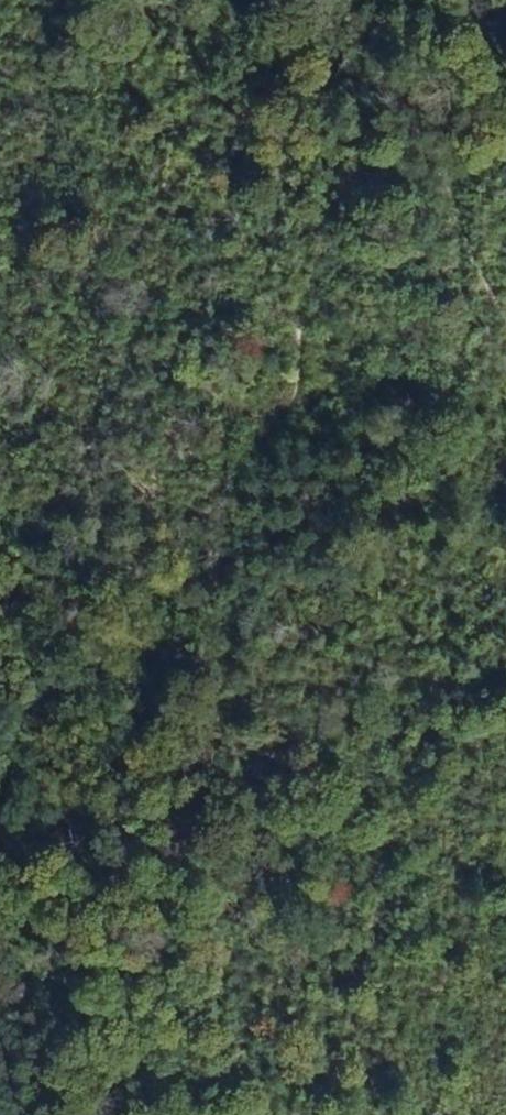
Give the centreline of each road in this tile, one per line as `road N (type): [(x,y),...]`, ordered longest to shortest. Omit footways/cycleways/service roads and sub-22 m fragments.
road 1 (track): [(505,315),(407,113),(338,0)]

